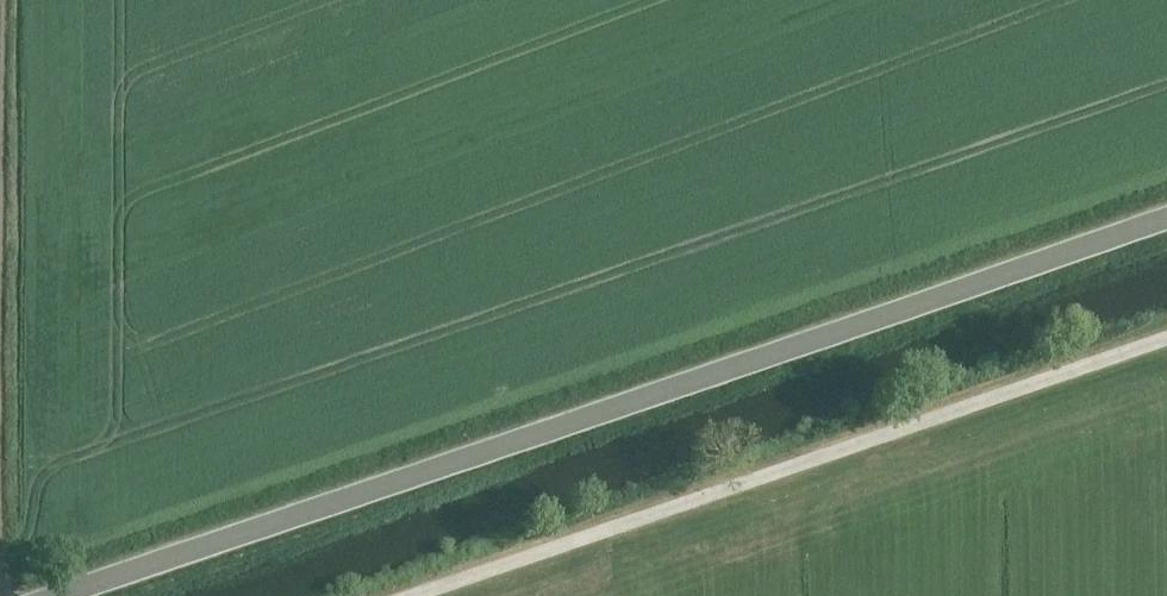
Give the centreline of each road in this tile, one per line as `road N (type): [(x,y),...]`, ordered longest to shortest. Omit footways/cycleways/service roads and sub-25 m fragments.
road 1 (unclassified): [(56,595),(1166,218)]
road 2 (unclassified): [(379,595),(1166,332)]

